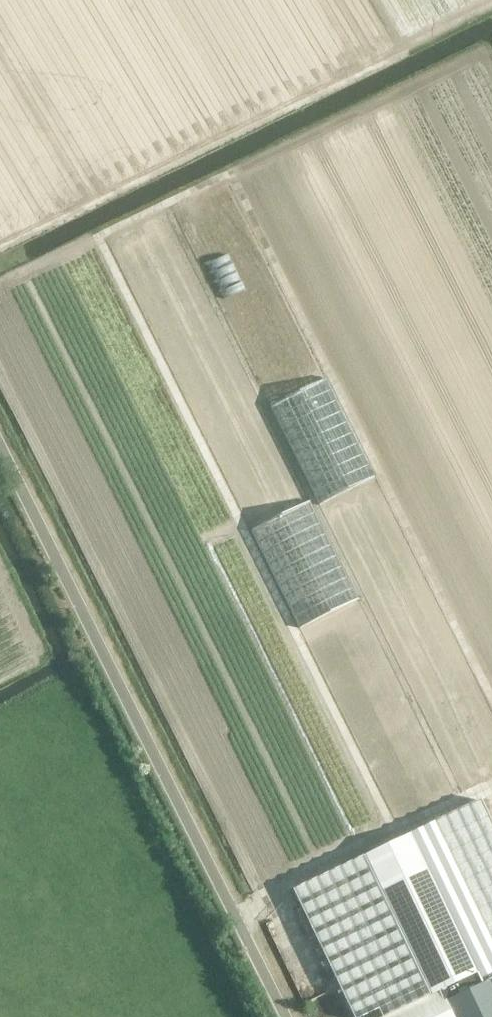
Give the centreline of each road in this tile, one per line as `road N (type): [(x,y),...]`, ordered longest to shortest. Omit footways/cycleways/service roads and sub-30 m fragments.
road 1 (unclassified): [(286,1016),(0,447)]

